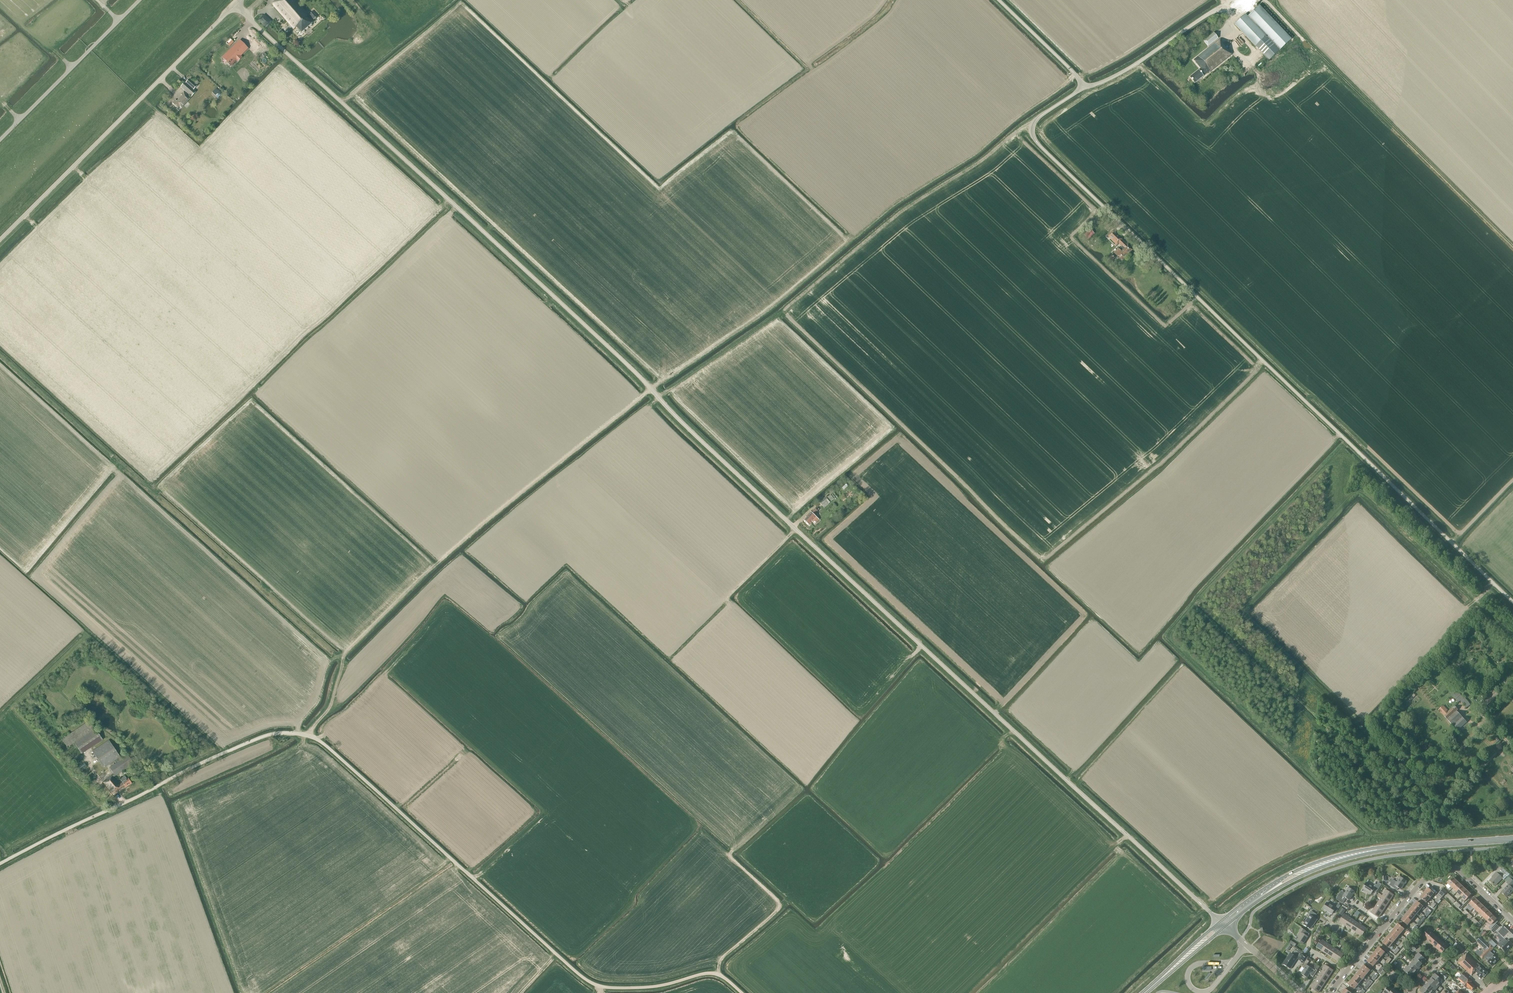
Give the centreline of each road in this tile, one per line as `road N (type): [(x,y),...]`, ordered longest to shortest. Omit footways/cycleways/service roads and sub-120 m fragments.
road 1 (unclassified): [(1221,921),(234,5)]
road 2 (track): [(242,992),(175,805),(300,747),(331,708),(343,657),(440,561),(651,389)]
road 3 (unclassified): [(1512,602),(1036,141),(1034,121),(1083,87)]
road 4 (unclassified): [(741,992),(718,972),(651,988),(587,983),(307,735)]
road 5 (track): [(658,397),(774,320),(910,207),(1034,121)]
road 6 (unclassified): [(0,864),(254,740),(307,735)]
road 7 (unclassified): [(0,240),(234,5)]
road 8 (primary): [(1407,846),(1302,868),(1221,921)]
road 9 (primary): [(1226,926),(1305,874),(1407,846)]
road 10 (residential): [(1383,929),(1422,882),(1449,868),(1512,921)]
road 11 (unclassified): [(1083,87),(1133,66),(1214,12)]
road 12 (unclassified): [(1083,87),(999,0)]

